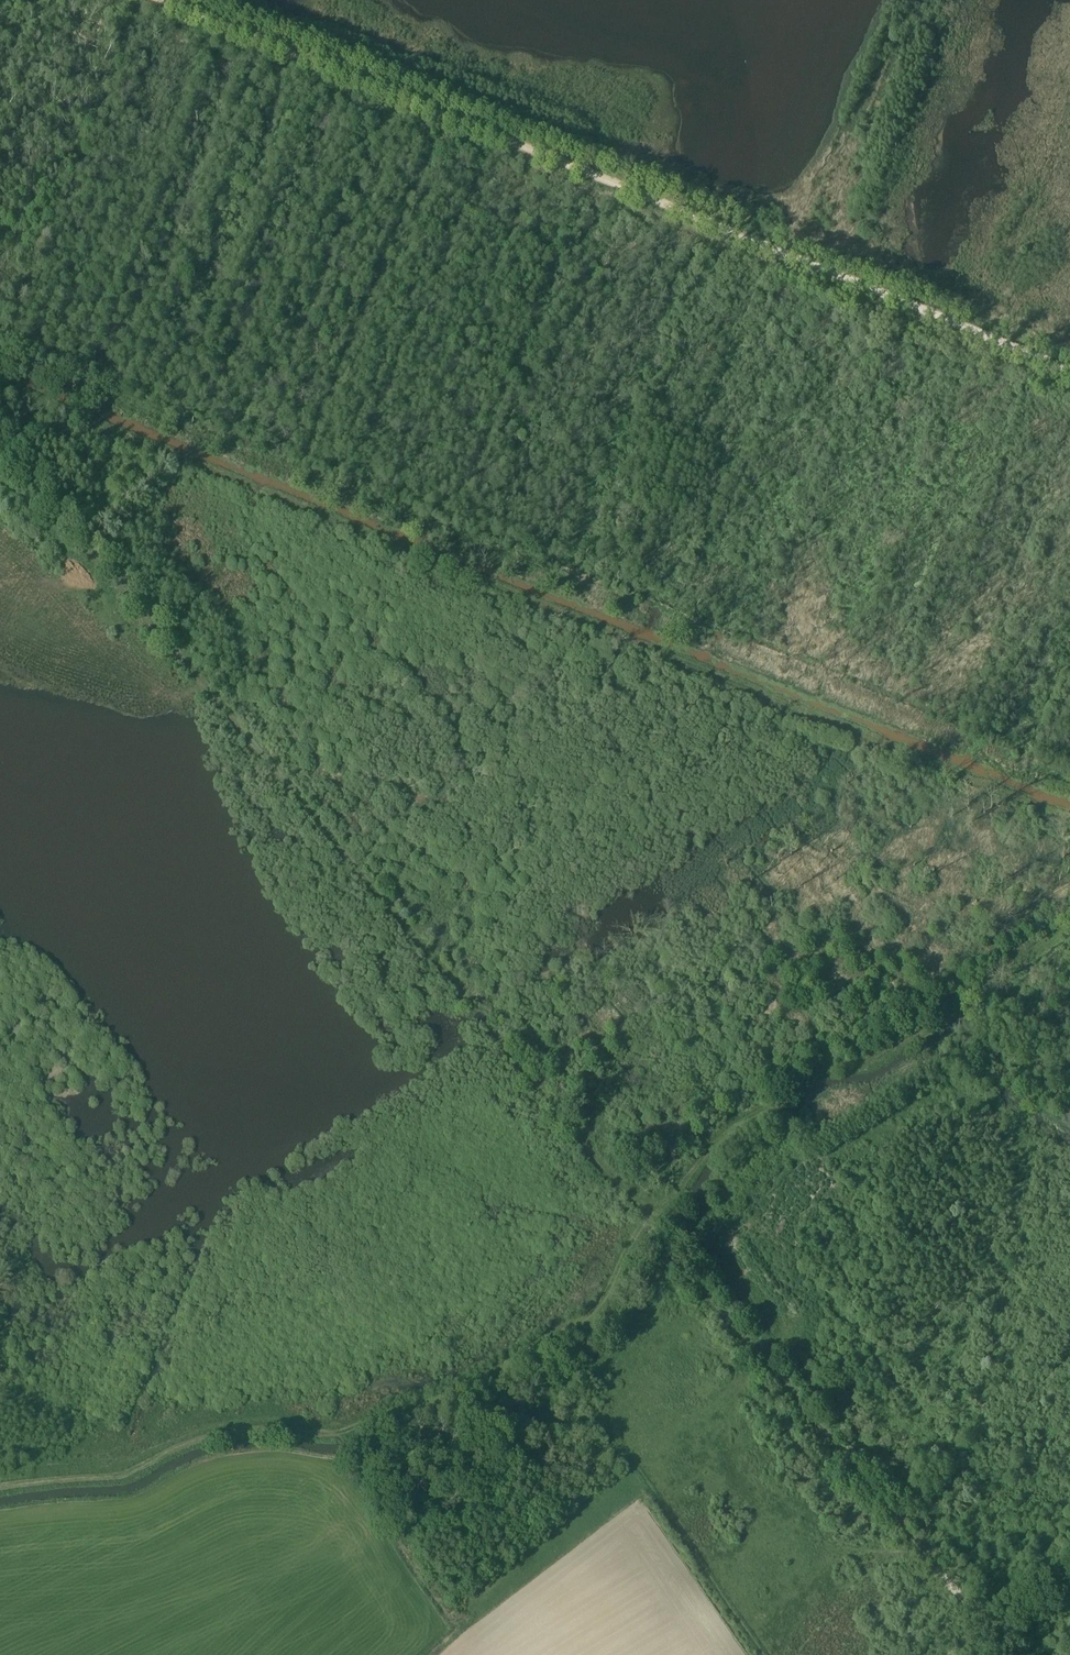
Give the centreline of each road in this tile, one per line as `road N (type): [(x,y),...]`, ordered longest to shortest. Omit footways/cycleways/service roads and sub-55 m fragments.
road 1 (track): [(160,0),(1069,373)]

